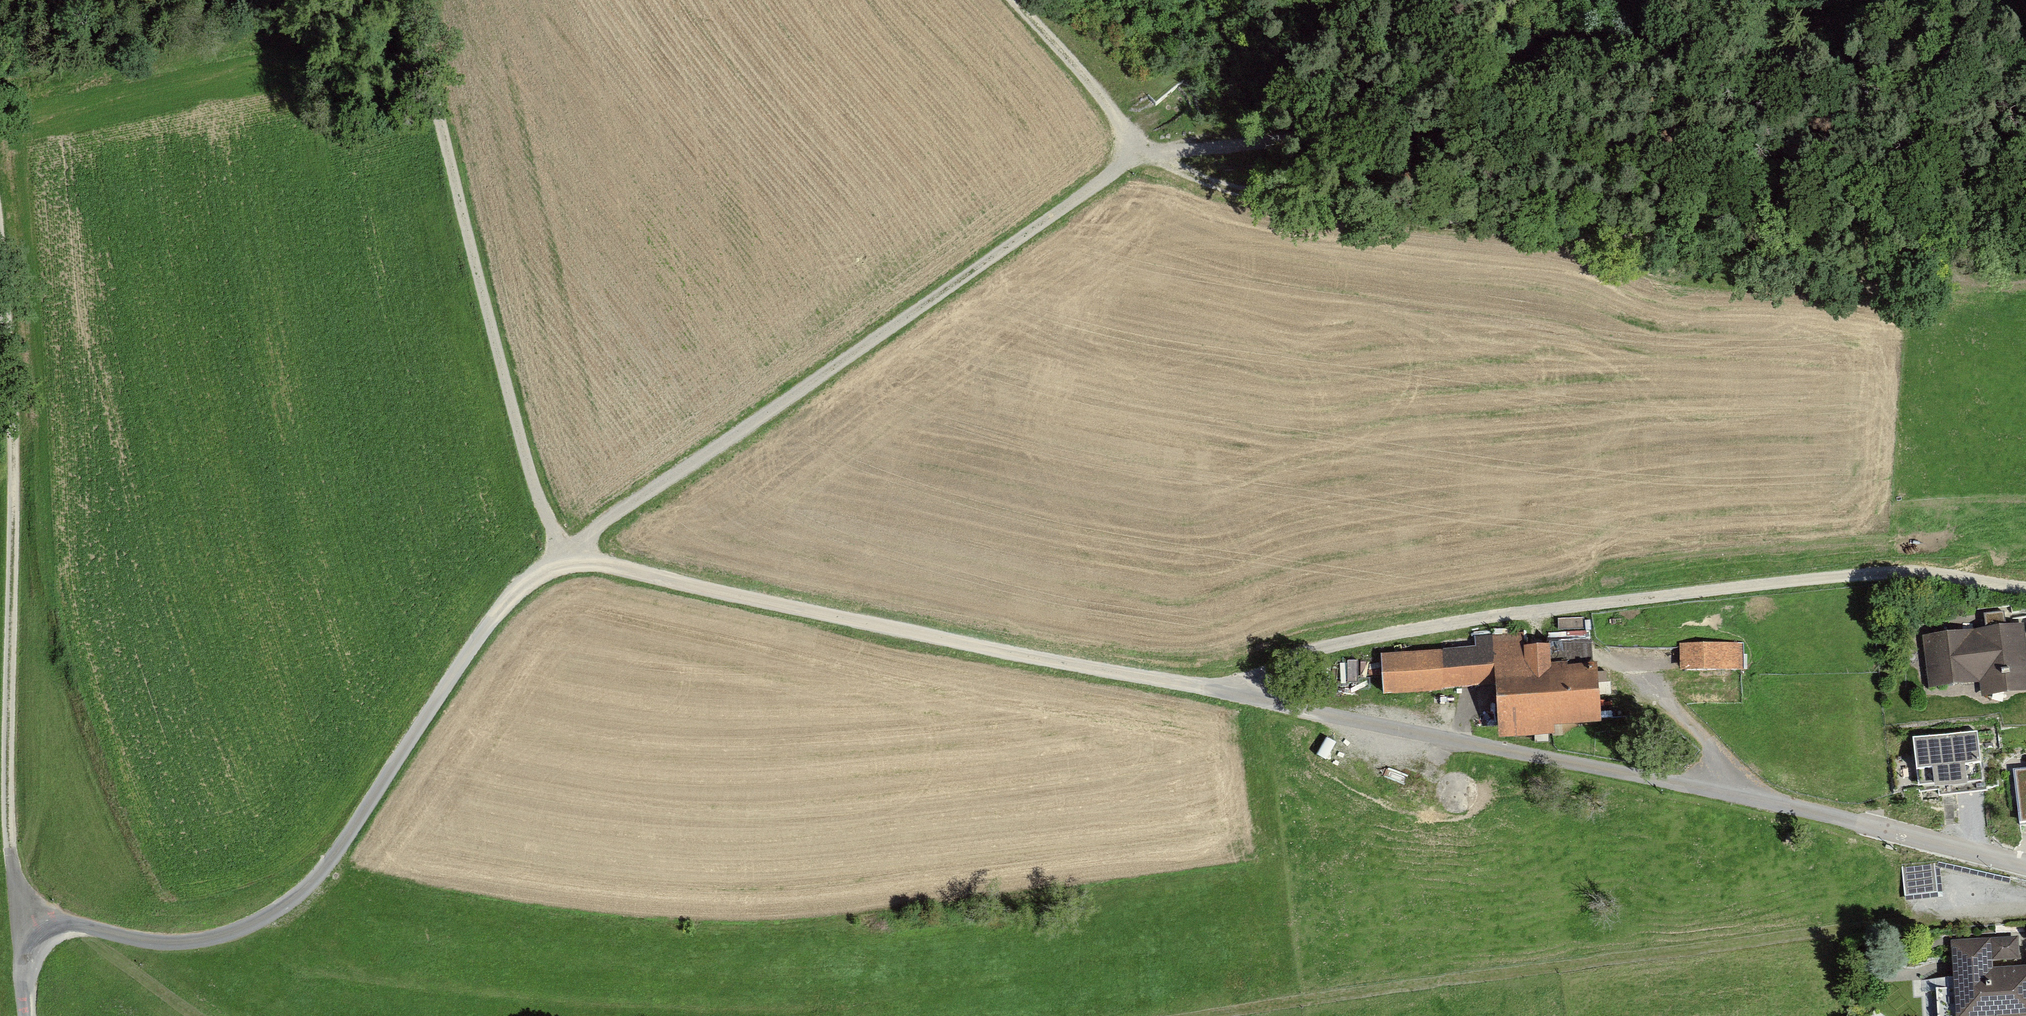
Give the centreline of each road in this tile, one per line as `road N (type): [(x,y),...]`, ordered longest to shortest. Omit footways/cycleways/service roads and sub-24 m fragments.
road 1 (track): [(2025,591),(1880,573),(1461,623),(1337,645),(1217,692),(716,597),(567,554),(532,482),(404,0)]
road 2 (track): [(2025,4),(1952,8),(1624,66),(1234,145),(1136,149),(1222,188),(1490,235),(2025,248)]
road 3 (track): [(37,921),(163,945),(231,934),(296,899),(337,850),(477,641),(524,586),(1113,173),(1136,149),(1112,108),(1016,0)]
road 4 (residential): [(2025,866),(1754,801),(1217,692)]
road 5 (track): [(1215,1015),(1932,918)]
road 6 (track): [(37,921),(8,864),(12,485),(0,277)]
road 7 (track): [(81,931),(189,1015)]

